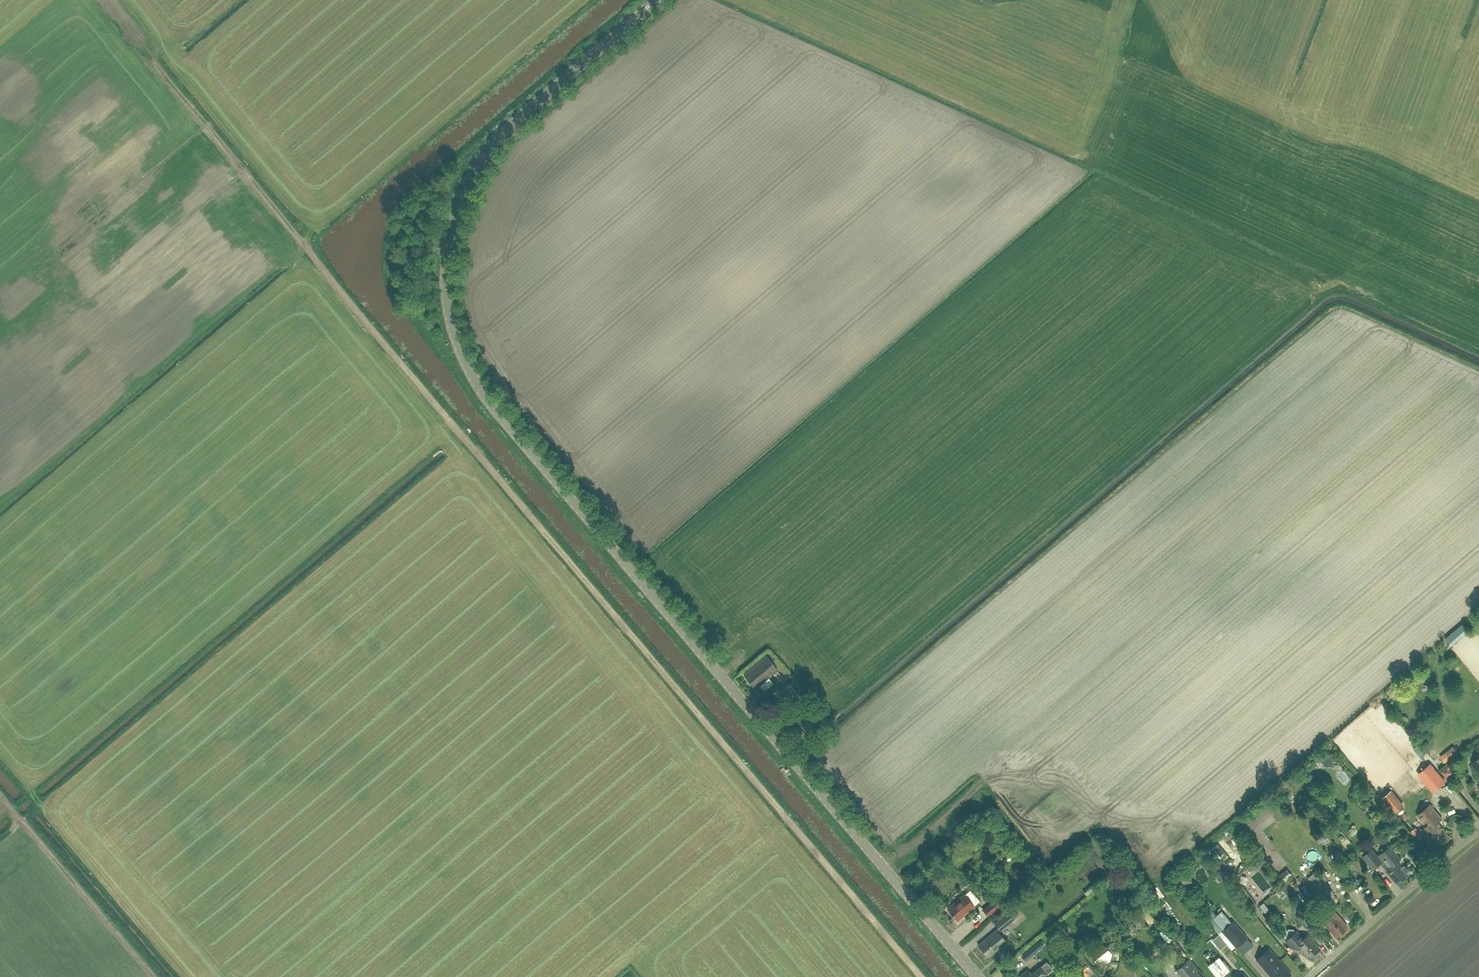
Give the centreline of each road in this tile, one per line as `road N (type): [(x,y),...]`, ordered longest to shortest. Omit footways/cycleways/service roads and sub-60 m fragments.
road 1 (track): [(922,976),(160,73),(122,0)]
road 2 (tertiary): [(978,976),(496,410),(458,343),(448,279),(452,234),(483,154),(654,0)]
road 3 (unclassified): [(1478,829),(1307,976)]

